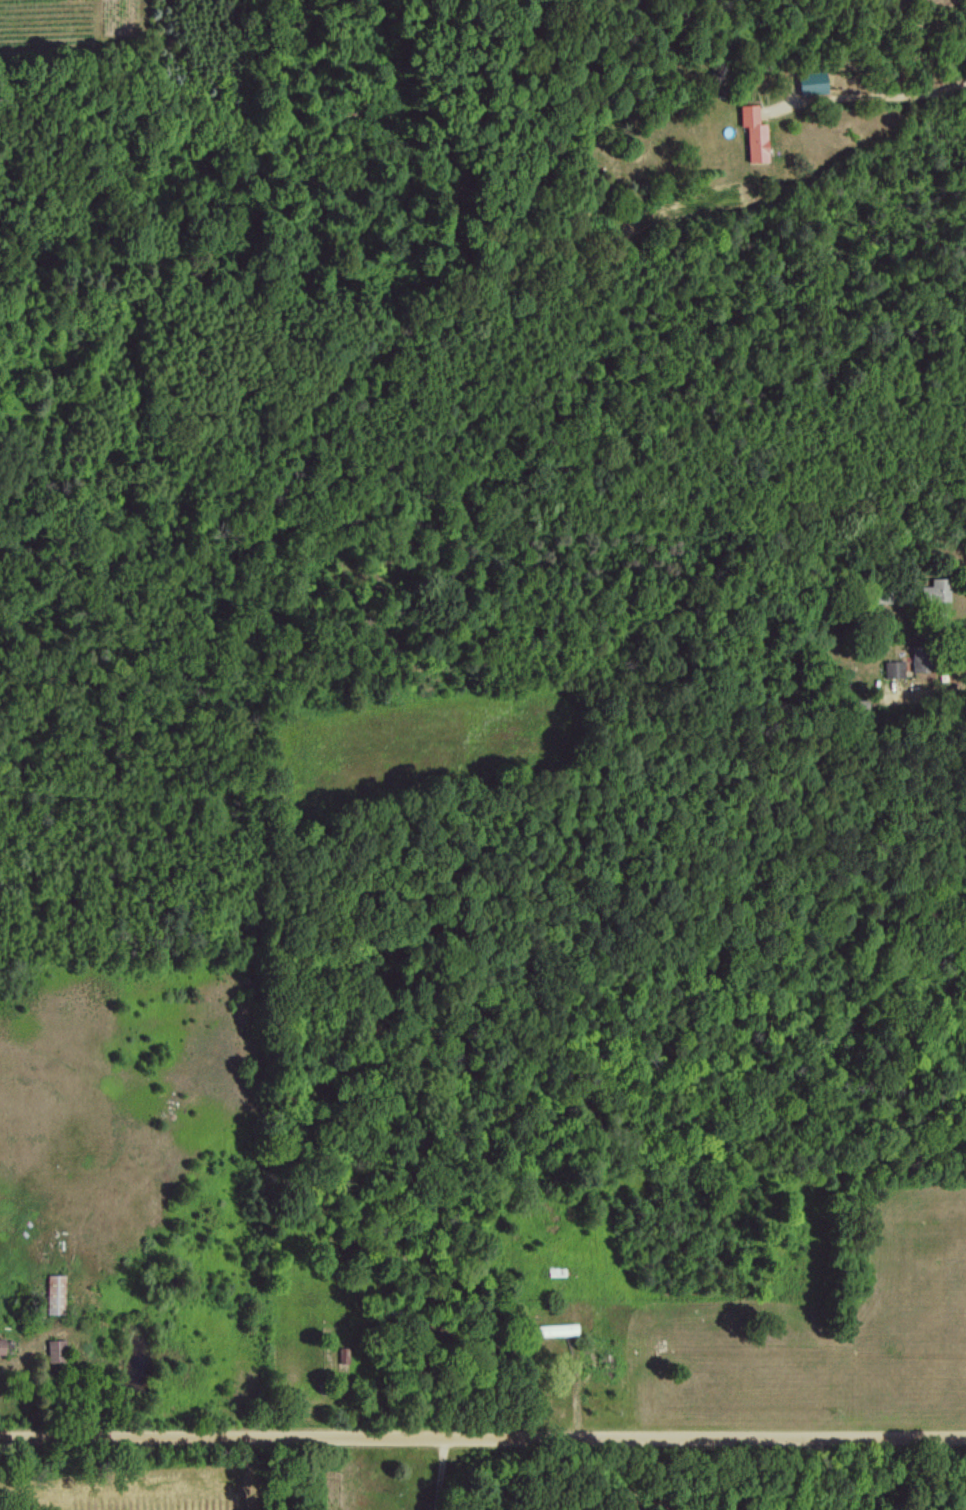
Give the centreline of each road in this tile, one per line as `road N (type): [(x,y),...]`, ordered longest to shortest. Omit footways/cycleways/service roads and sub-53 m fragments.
road 1 (residential): [(0,1434),(965,1436)]

